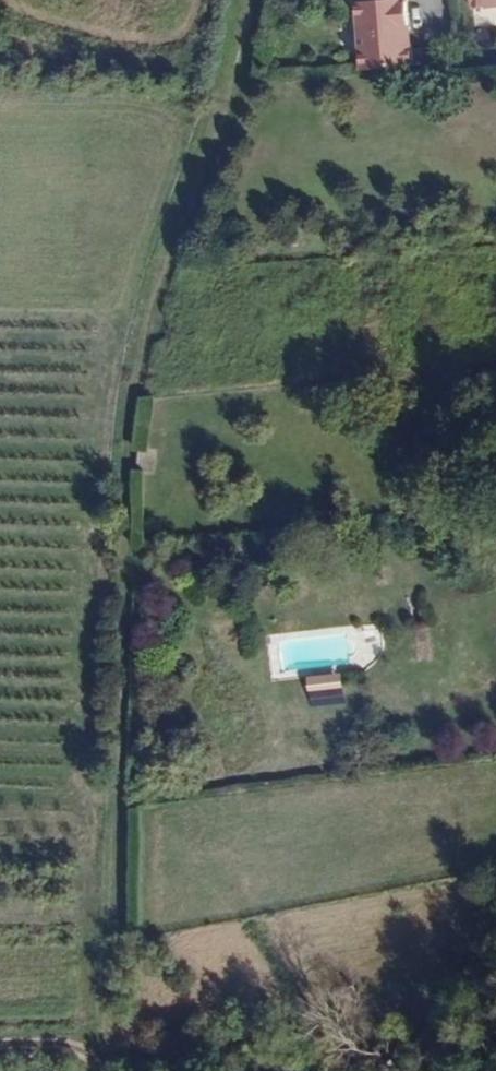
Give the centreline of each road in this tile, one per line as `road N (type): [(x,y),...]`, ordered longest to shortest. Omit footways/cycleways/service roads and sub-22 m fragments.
road 1 (track): [(100,1070),(139,423),(159,296),(216,148),(256,0)]

